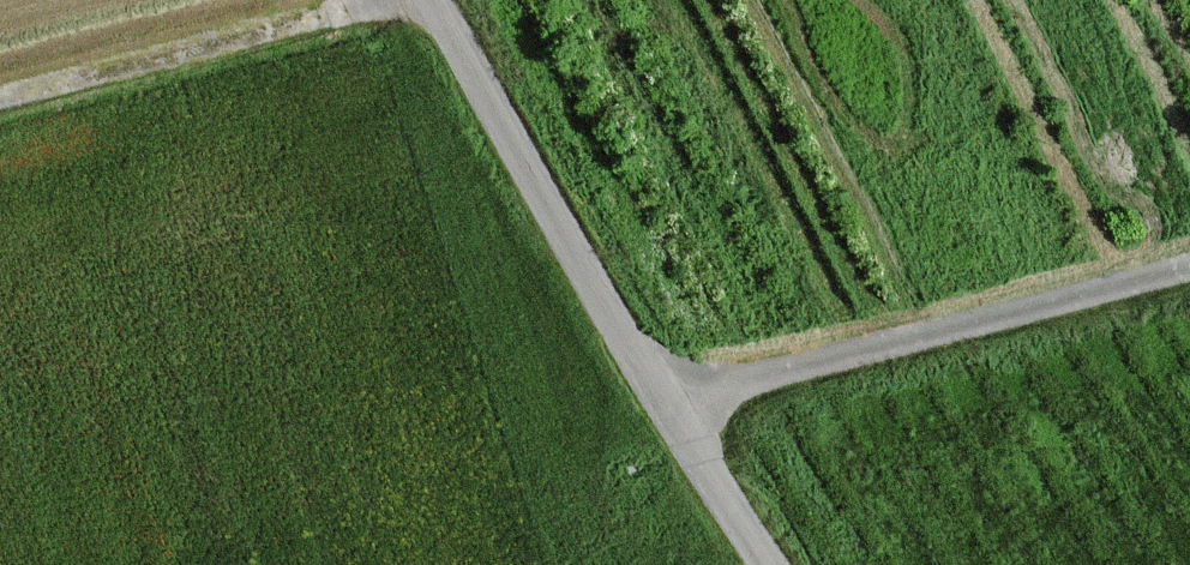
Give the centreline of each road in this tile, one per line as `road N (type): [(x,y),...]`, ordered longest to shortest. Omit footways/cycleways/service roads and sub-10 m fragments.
road 1 (unclassified): [(775,564),(665,399),(431,0)]
road 2 (track): [(665,399),(1189,265)]
road 3 (track): [(0,98),(383,0)]

